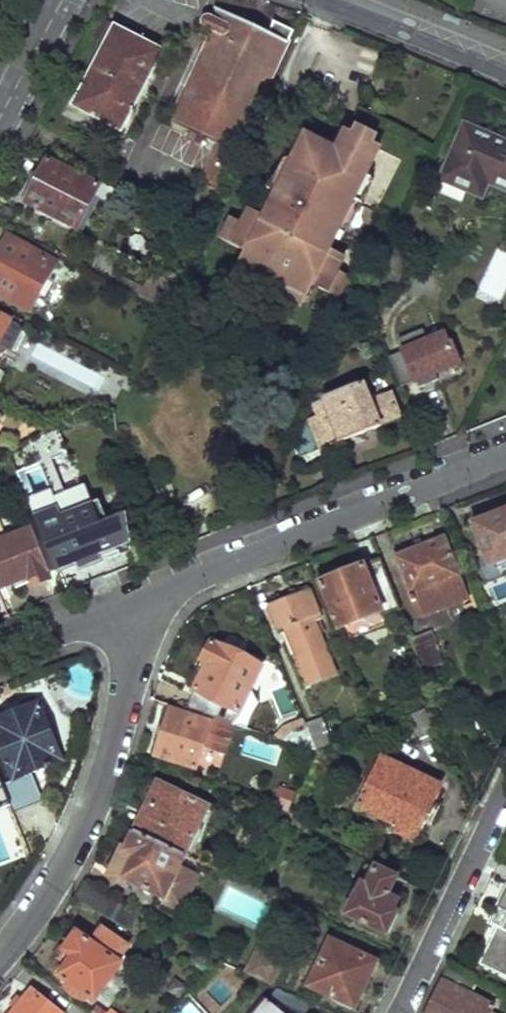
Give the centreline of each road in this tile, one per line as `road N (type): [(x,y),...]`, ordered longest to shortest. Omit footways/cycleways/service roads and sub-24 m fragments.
road 1 (residential): [(135,603),(505,456)]
road 2 (residential): [(0,957),(94,804),(132,666),(135,603)]
road 3 (residential): [(396,1012),(505,787)]
road 4 (residential): [(332,0),(505,70)]
road 5 (residential): [(0,656),(135,603)]
road 6 (tertiary): [(60,0),(0,115)]

